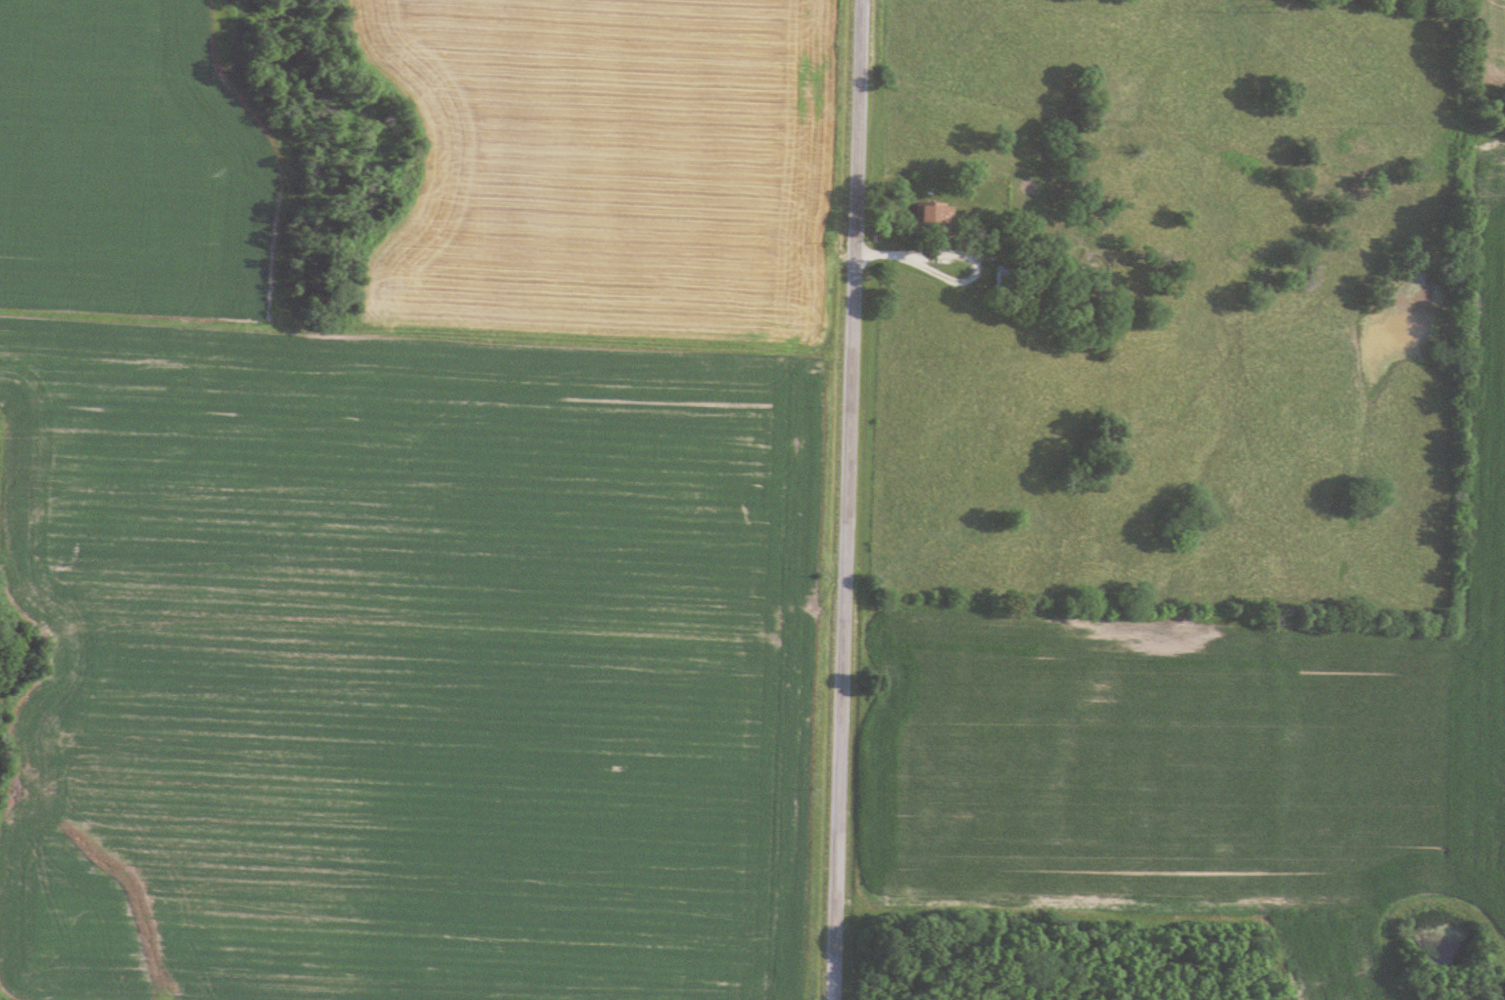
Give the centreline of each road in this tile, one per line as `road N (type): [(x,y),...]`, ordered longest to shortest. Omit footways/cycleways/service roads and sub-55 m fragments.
road 1 (tertiary): [(830,999),(862,0)]

